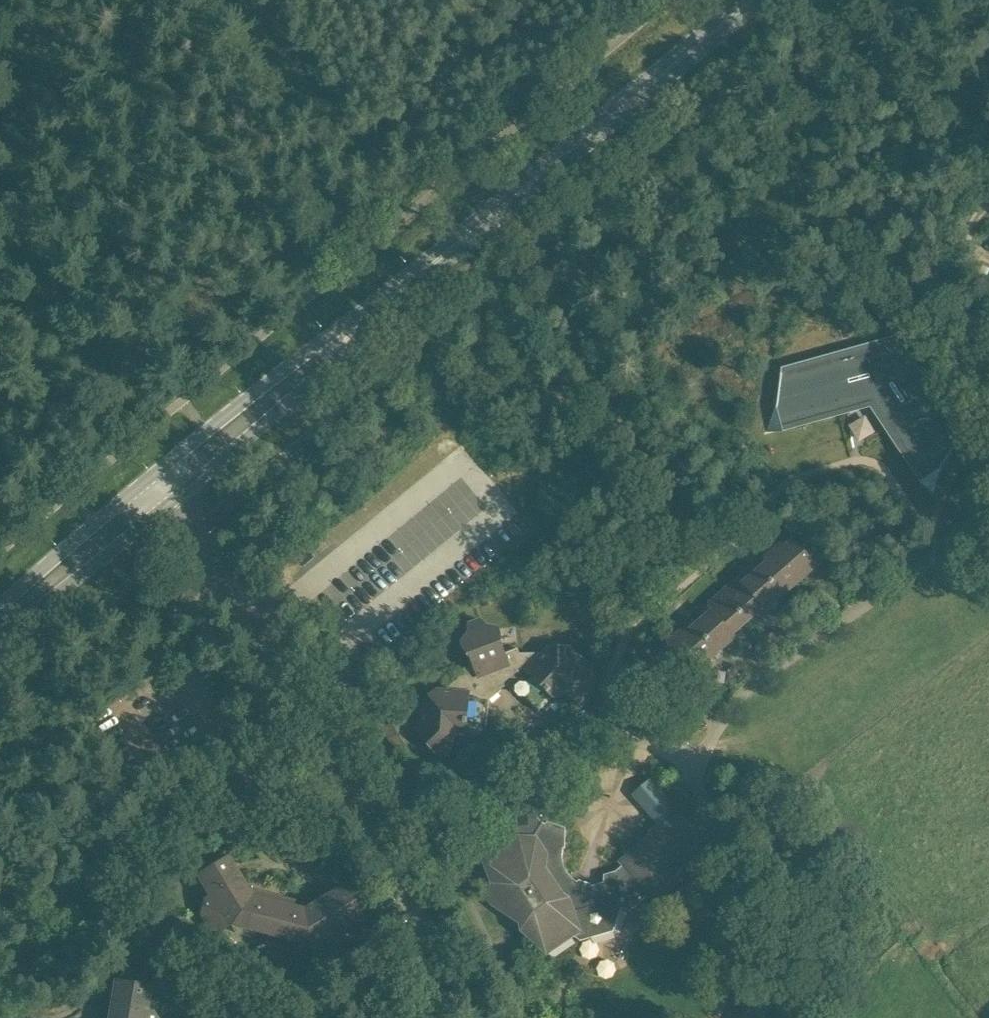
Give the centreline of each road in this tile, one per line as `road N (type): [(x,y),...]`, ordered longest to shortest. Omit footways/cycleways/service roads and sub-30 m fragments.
road 1 (primary): [(392,300),(760,0)]
road 2 (residential): [(693,766),(757,683),(988,520)]
road 3 (residential): [(376,840),(572,729),(630,738),(693,766)]
road 4 (residential): [(180,803),(117,702),(178,666),(252,776)]
road 5 (primary): [(173,501),(329,368),(392,300)]
road 6 (primary): [(392,300),(313,350),(153,474)]
road 7 (residential): [(693,766),(745,897),(748,964),(730,1017)]
road 8 (residential): [(180,803),(146,819),(57,894),(0,971)]
road 9 (residential): [(312,728),(196,530)]
road 10 (primary): [(0,638),(173,501)]
road 11 (residential): [(475,1017),(471,992),(376,840)]
road 12 (primary): [(153,474),(0,607)]
road 13 (residential): [(376,840),(312,728)]

